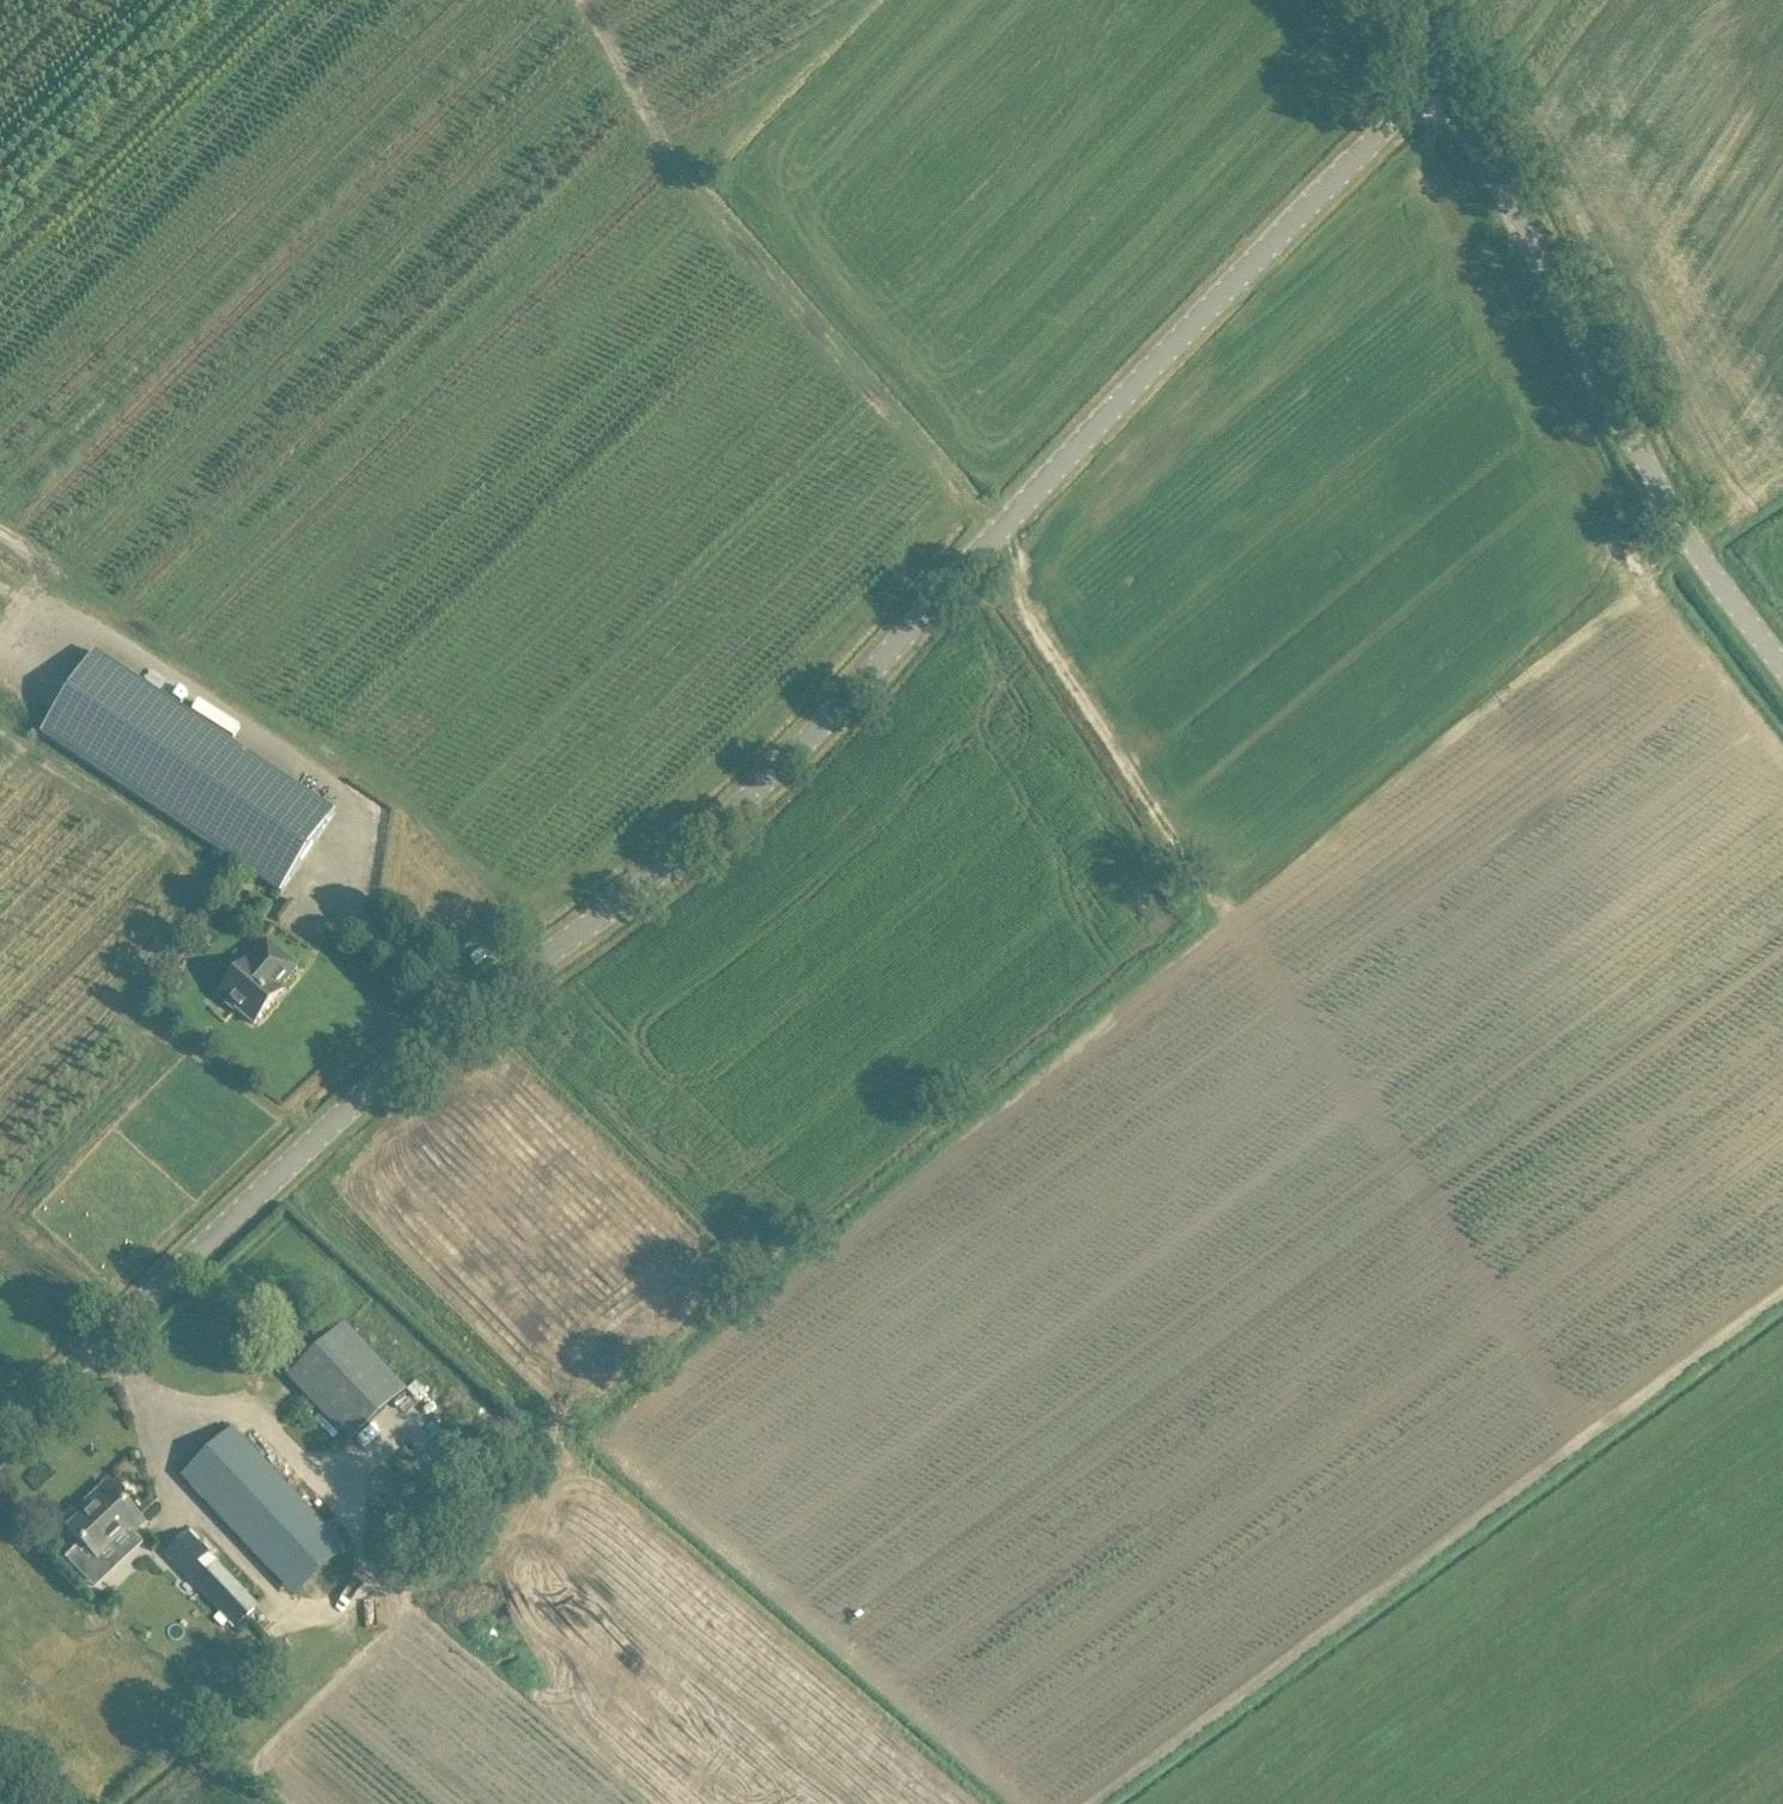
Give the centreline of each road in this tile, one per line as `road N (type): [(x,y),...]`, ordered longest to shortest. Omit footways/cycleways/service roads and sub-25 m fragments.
road 1 (unclassified): [(0,1428),(73,1370),(394,1070),(749,797),(1431,61)]
road 2 (unclassified): [(1782,663),(1711,567),(1431,61)]

